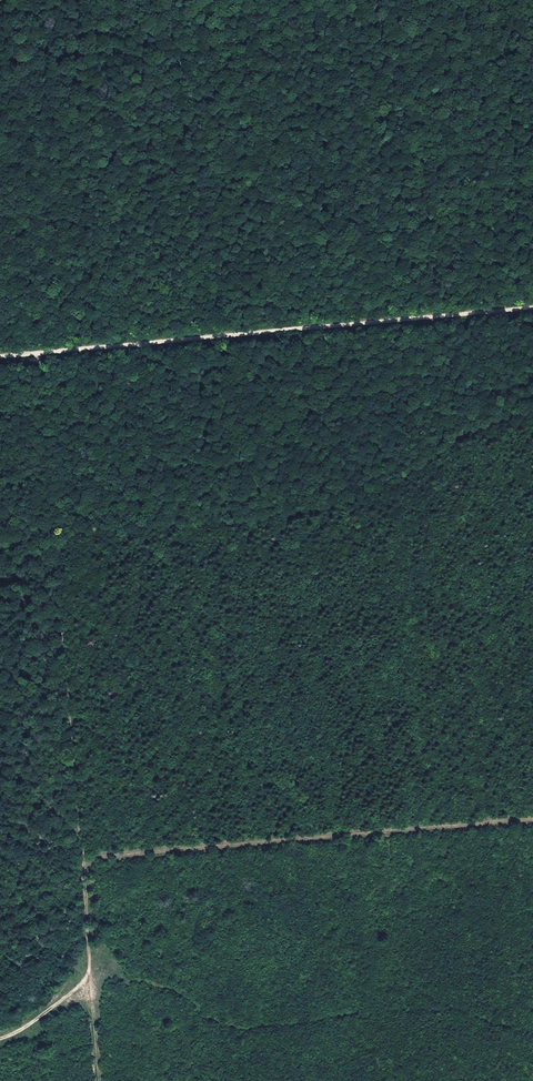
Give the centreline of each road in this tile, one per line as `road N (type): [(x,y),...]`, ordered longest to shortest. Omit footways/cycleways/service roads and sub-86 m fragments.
road 1 (track): [(147,342),(532,307)]
road 2 (track): [(147,342),(0,354)]

